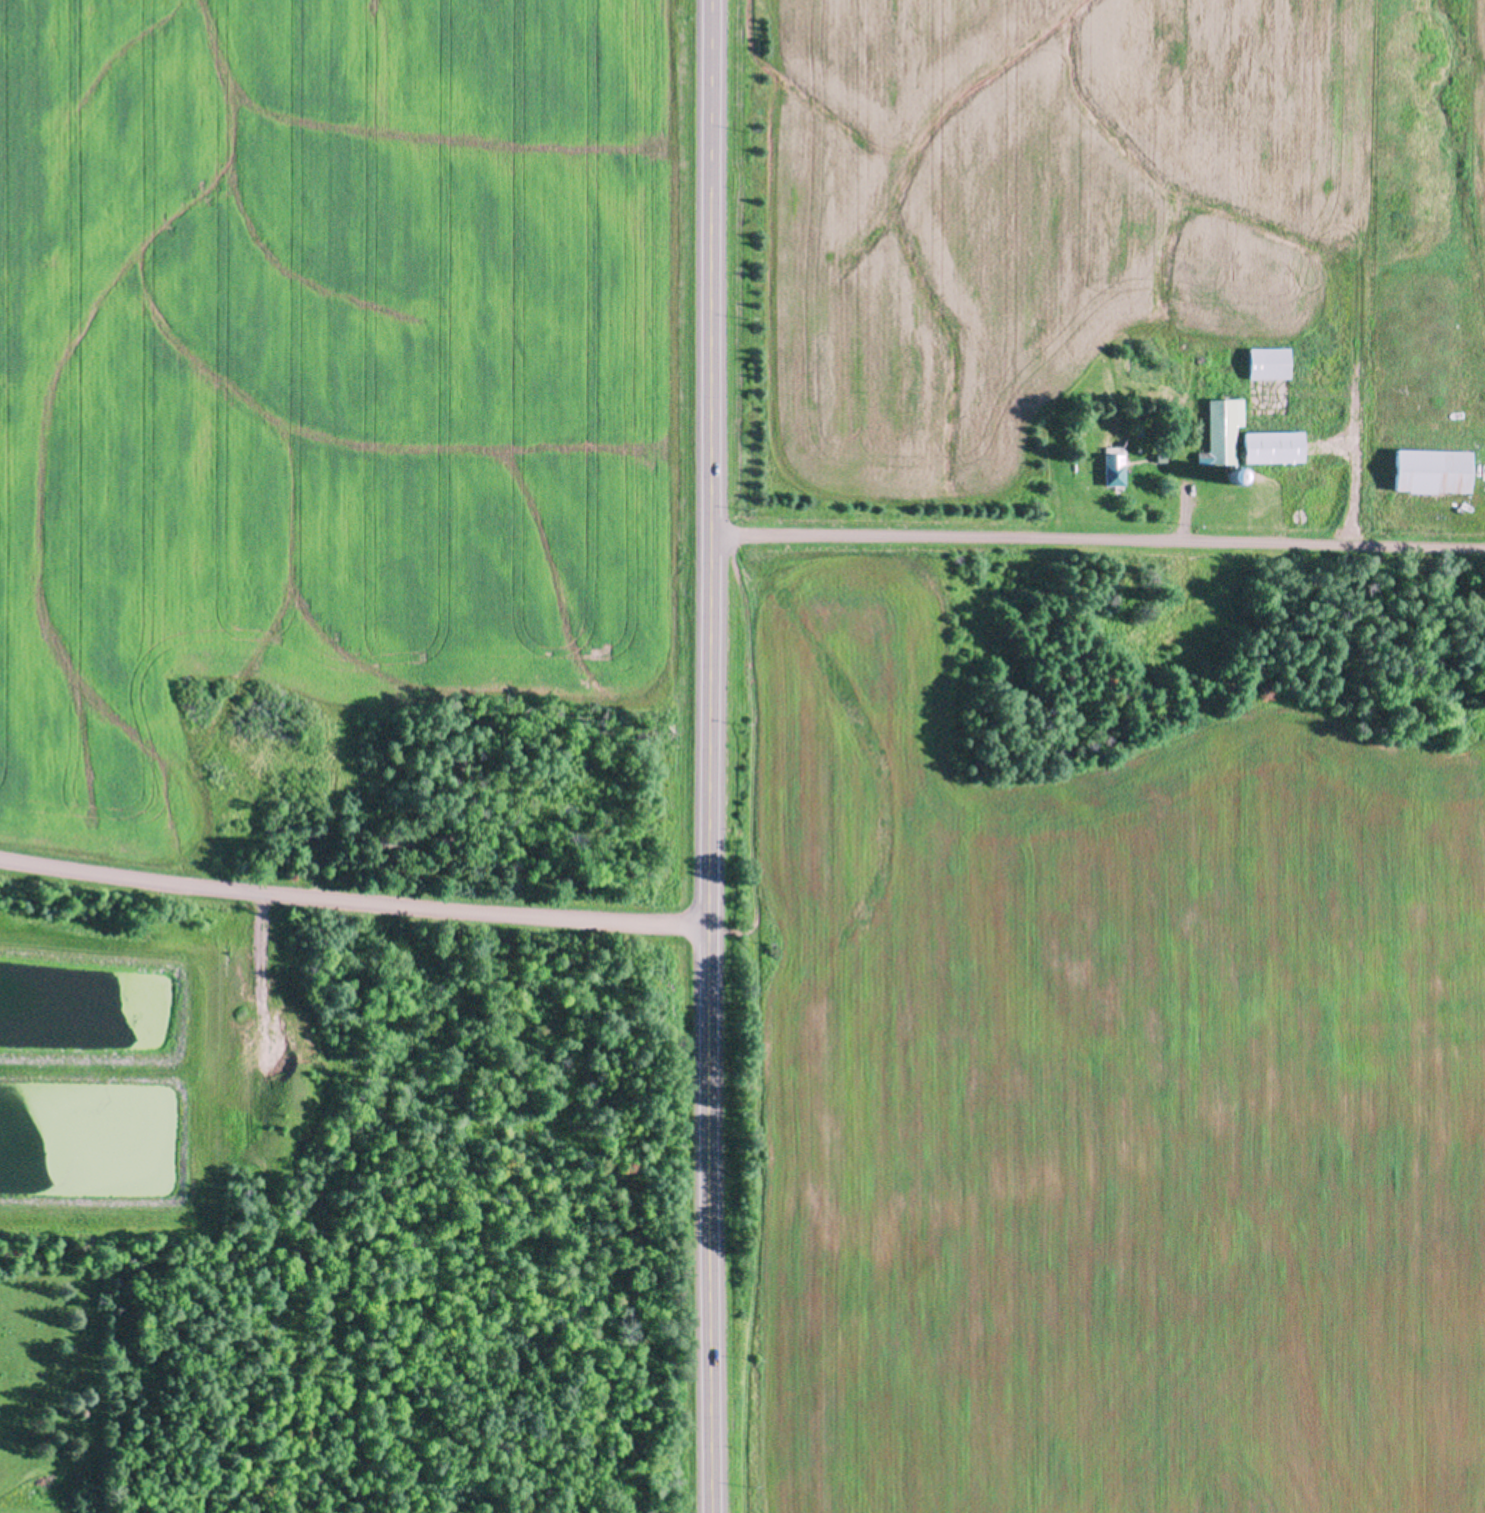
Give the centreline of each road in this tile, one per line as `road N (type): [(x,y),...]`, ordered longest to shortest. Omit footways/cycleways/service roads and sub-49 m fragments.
road 1 (primary): [(707,1512),(712,0)]
road 2 (residential): [(712,537),(1484,549)]
road 3 (residential): [(706,932),(285,901),(0,857)]

